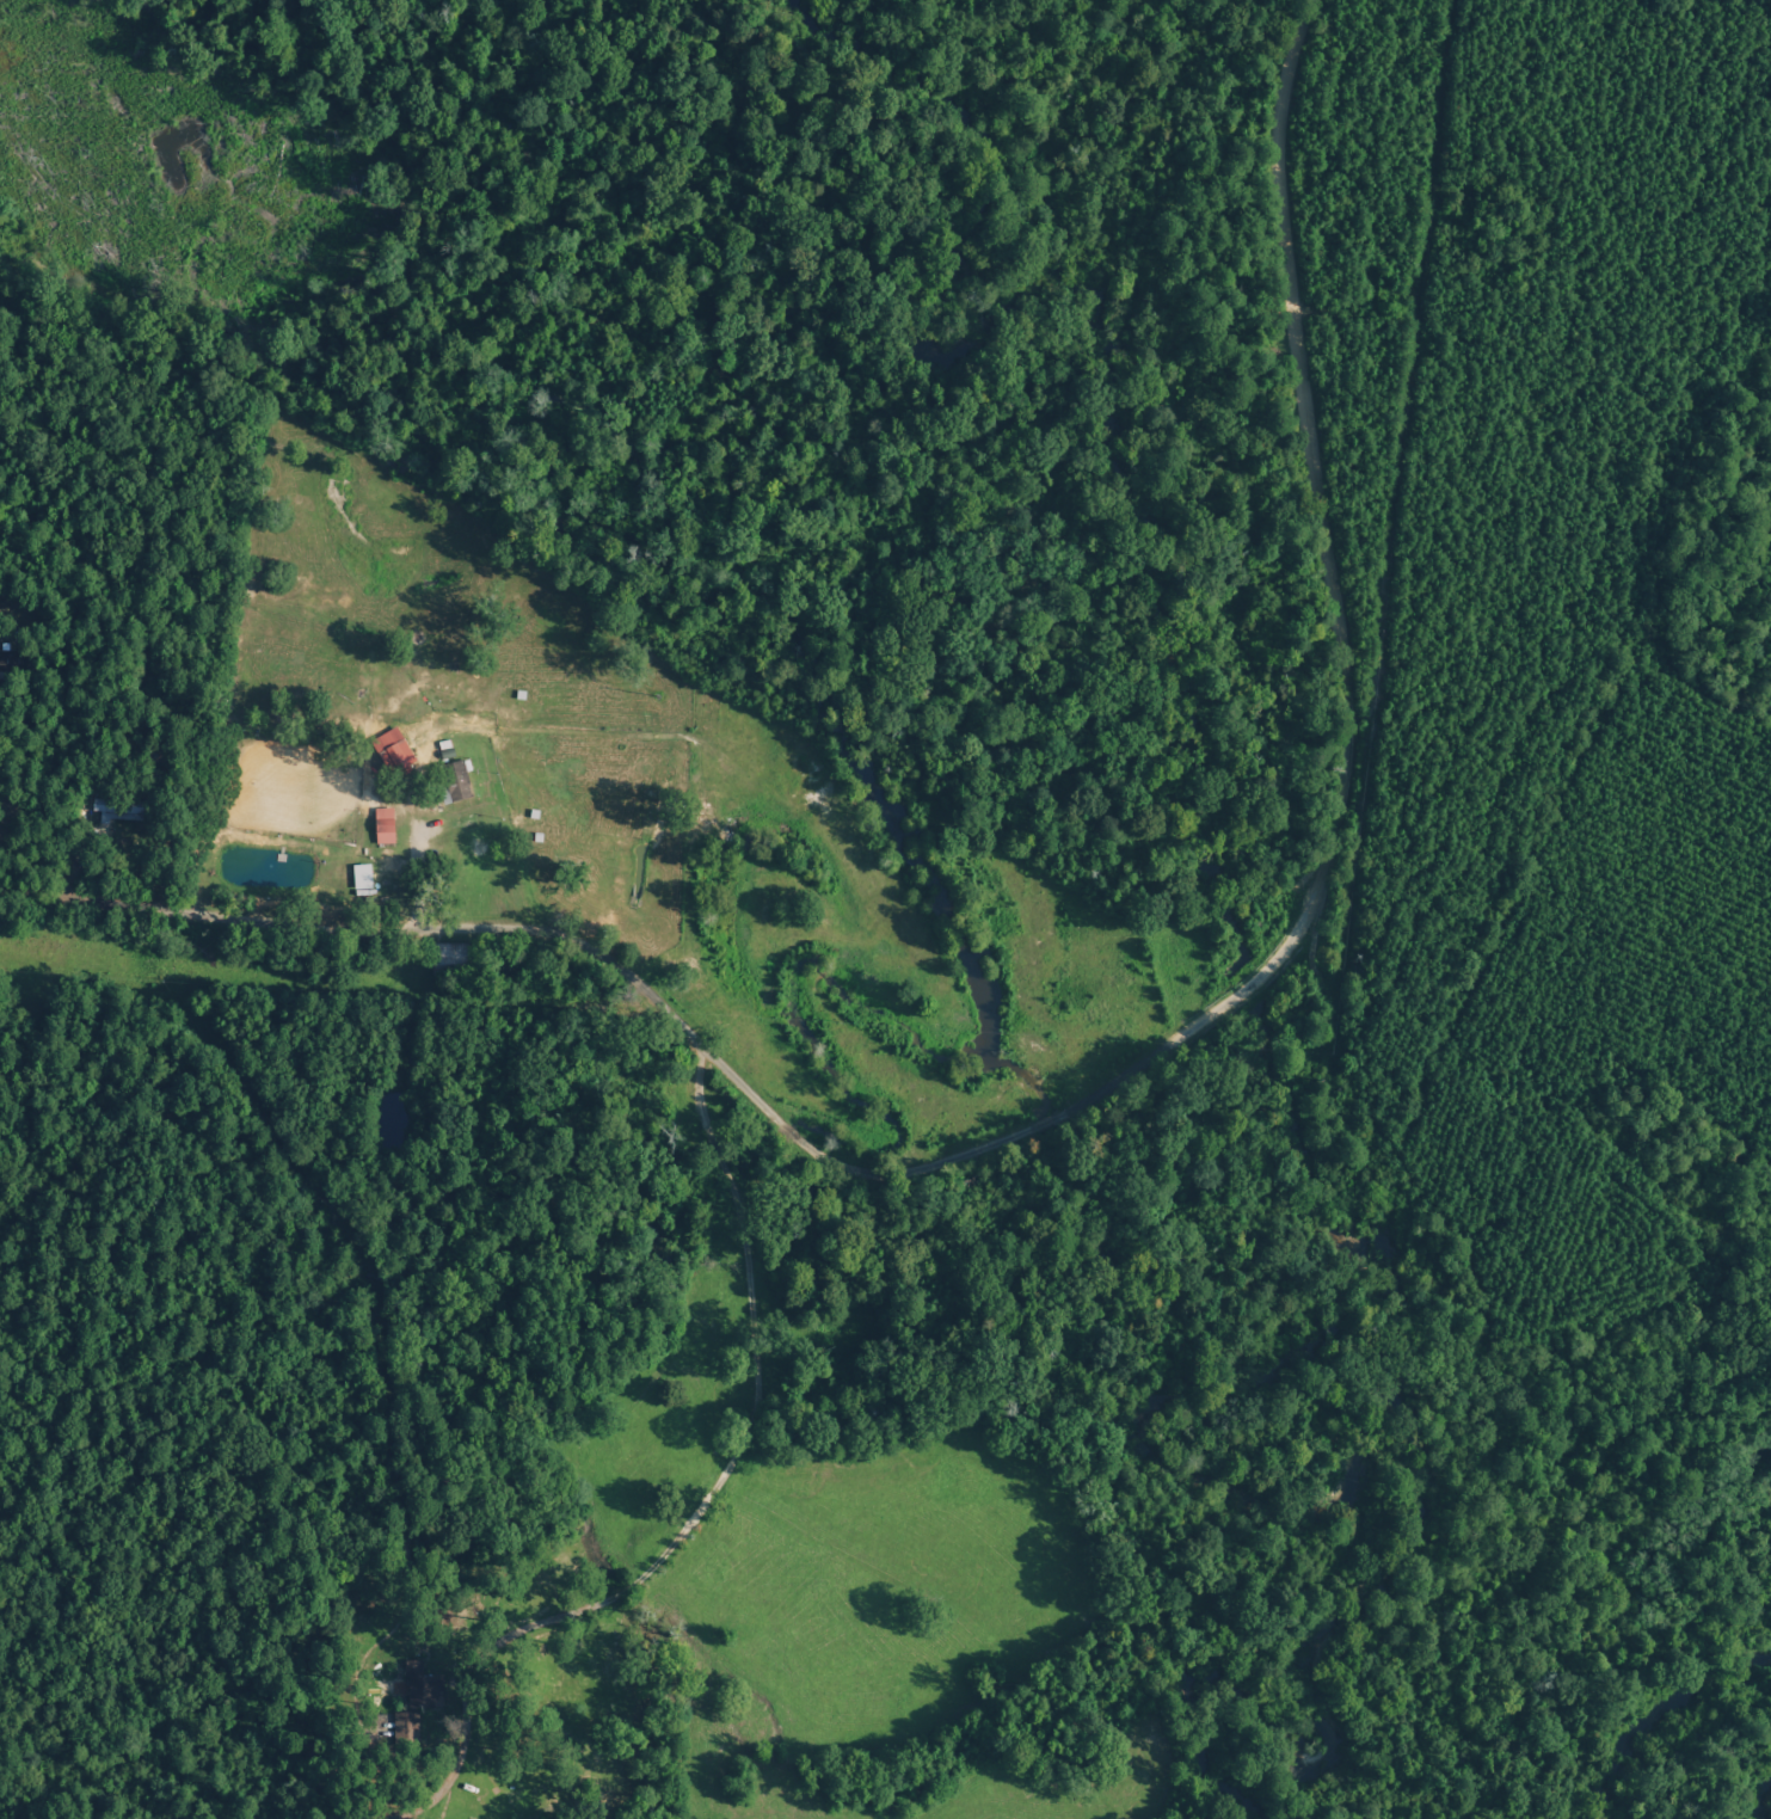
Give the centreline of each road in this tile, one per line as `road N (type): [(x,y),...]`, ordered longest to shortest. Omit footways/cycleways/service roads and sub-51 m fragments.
road 1 (residential): [(1348,0),(1324,36),(1296,148),(1302,475),(1342,655),(1342,838),(1314,946),(1242,1016),(1065,1106),(923,1148),(841,1124),(699,994),(597,958),(0,909)]

